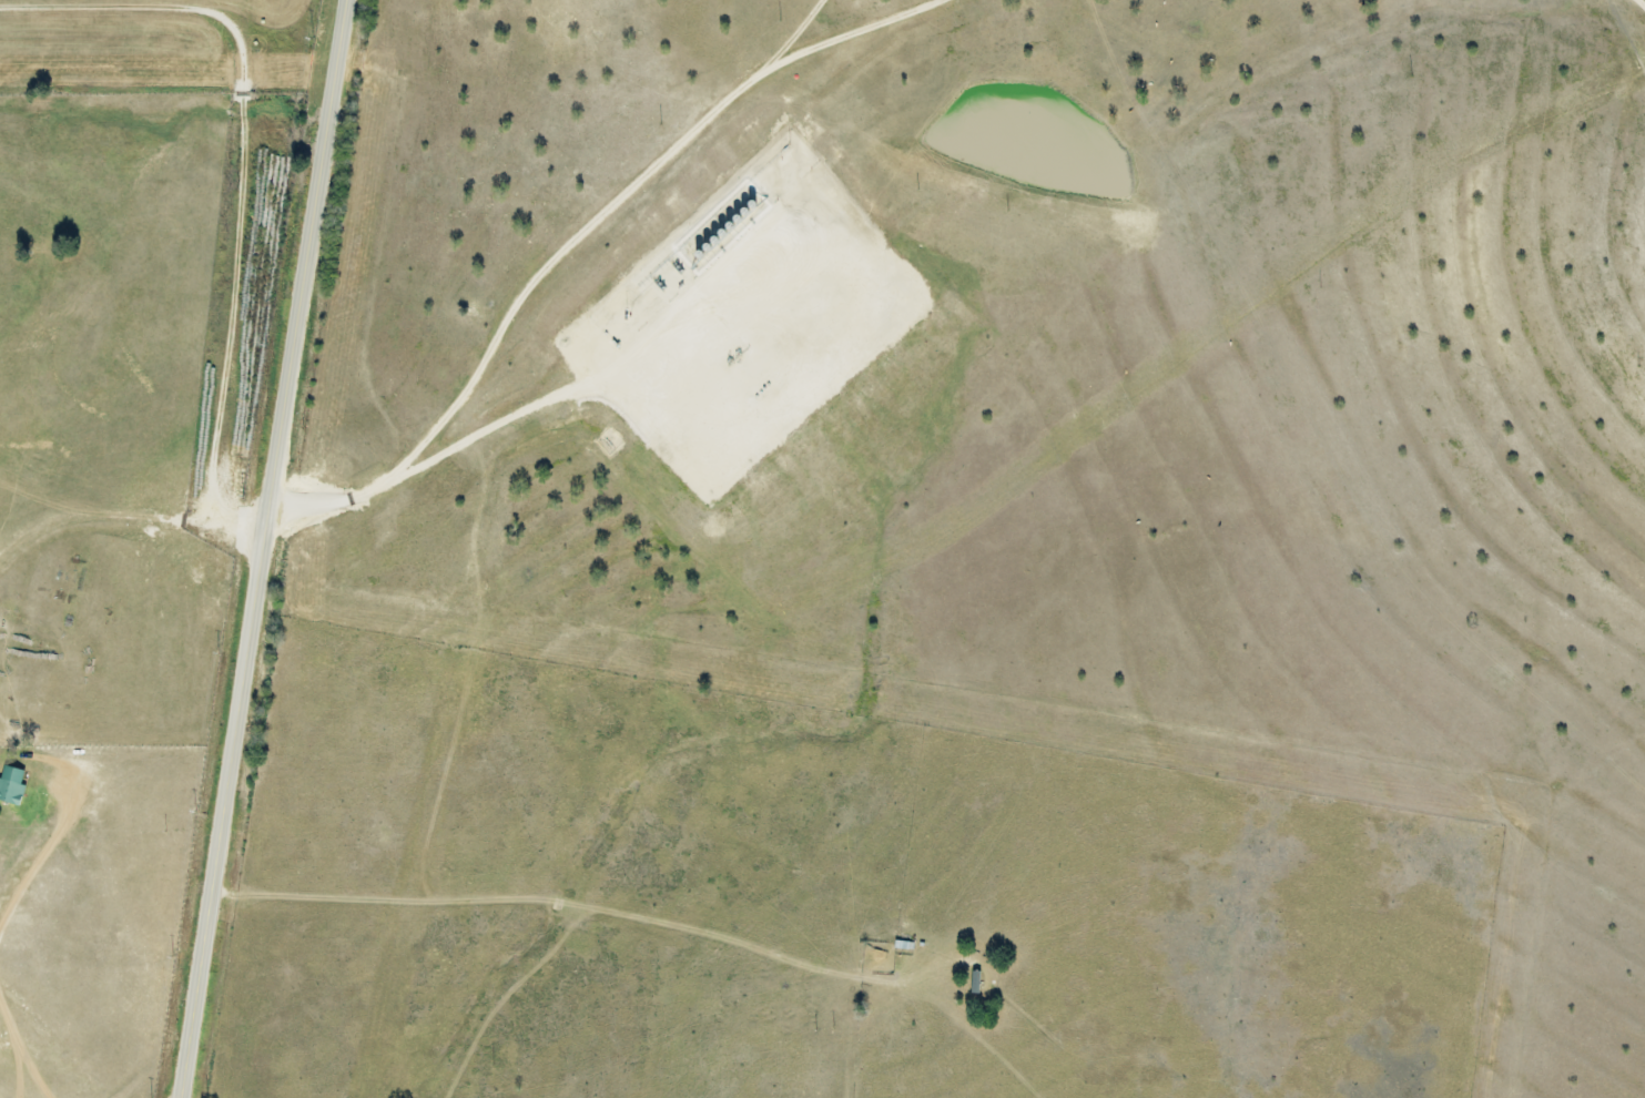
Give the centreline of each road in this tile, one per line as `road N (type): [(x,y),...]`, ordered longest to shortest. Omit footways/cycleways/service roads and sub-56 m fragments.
road 1 (secondary): [(226,785),(350,0)]
road 2 (secondary): [(179,1097),(226,785)]

